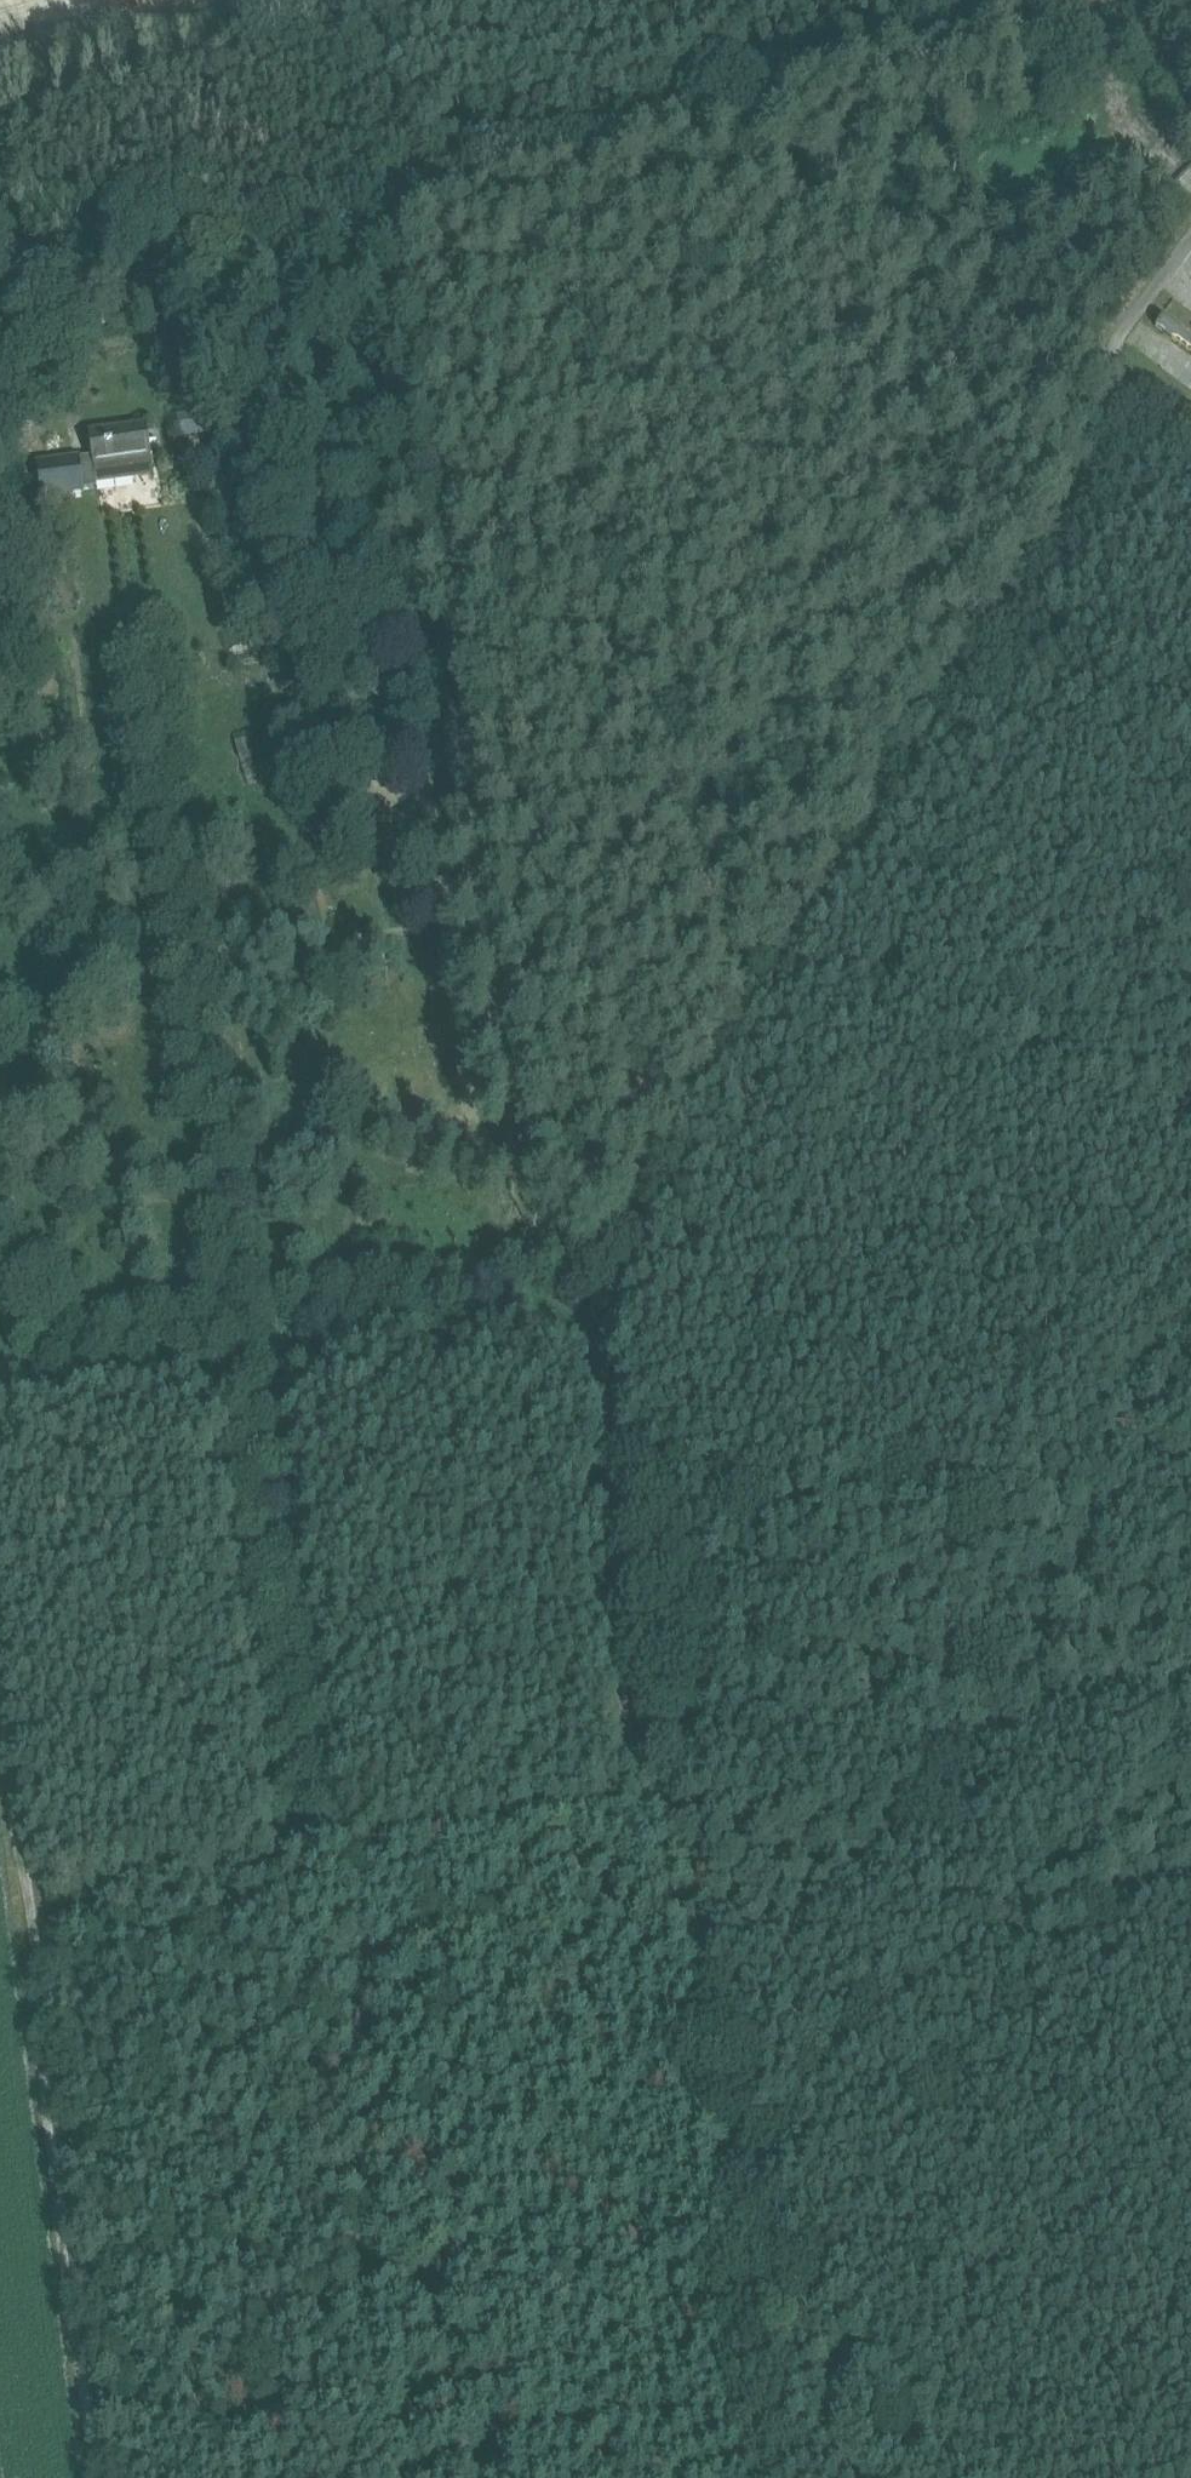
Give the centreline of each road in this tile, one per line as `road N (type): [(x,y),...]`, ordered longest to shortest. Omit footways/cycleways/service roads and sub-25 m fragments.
road 1 (unclassified): [(48,314),(1089,0)]
road 2 (track): [(652,132),(678,164),(809,227),(872,415),(925,620),(967,652),(1190,671)]

